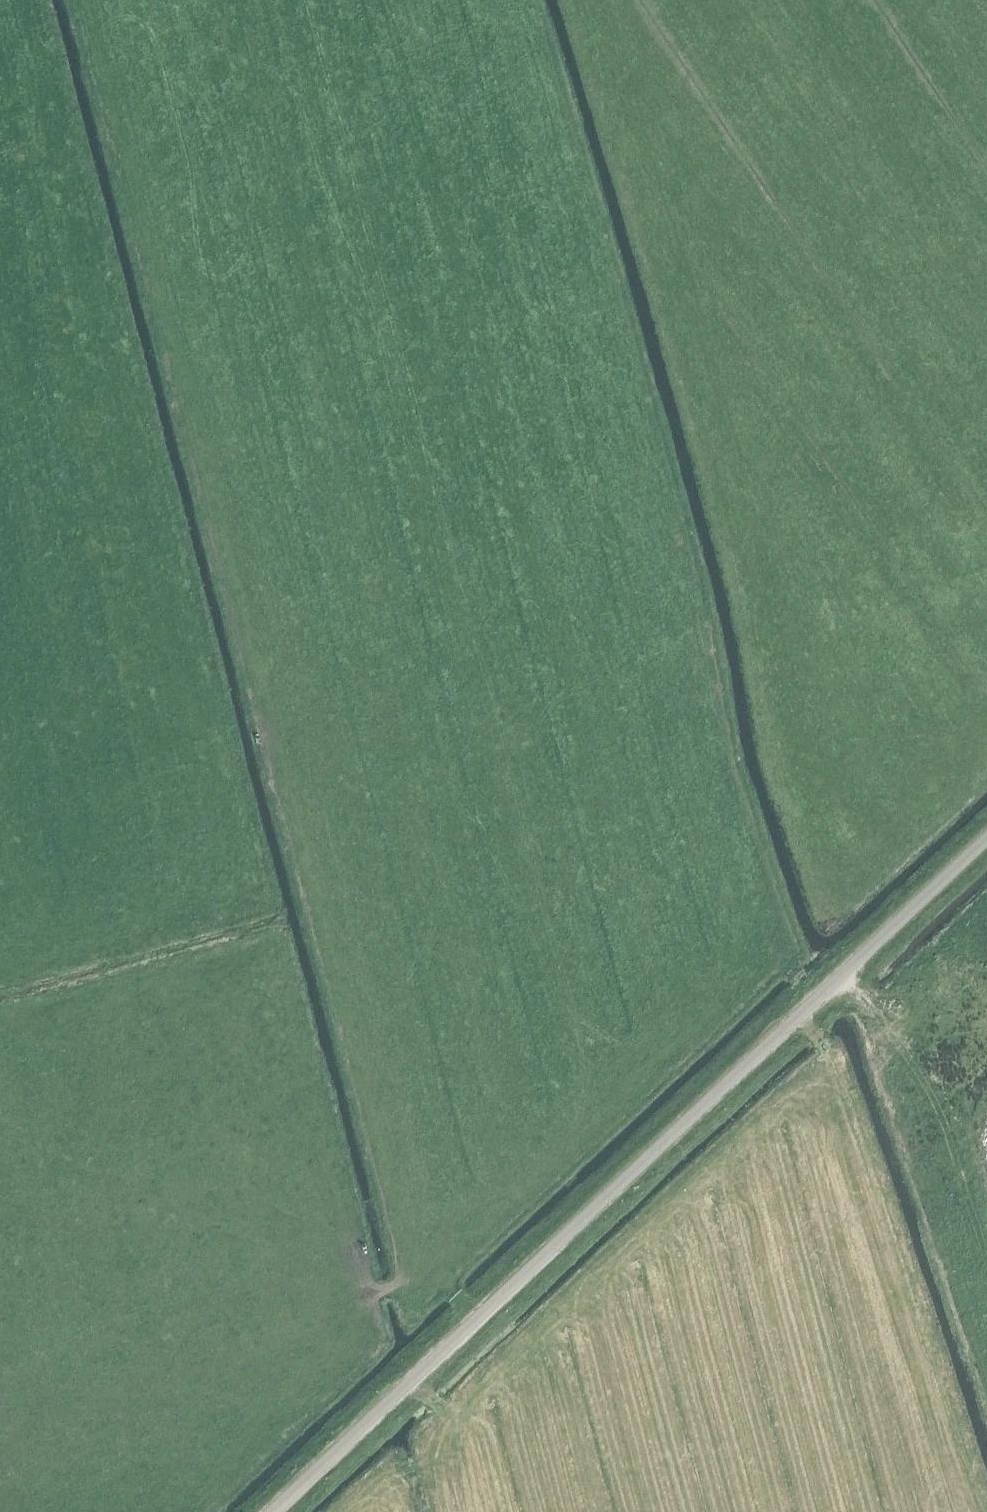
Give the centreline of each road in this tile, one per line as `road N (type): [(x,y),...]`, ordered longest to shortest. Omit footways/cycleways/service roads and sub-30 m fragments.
road 1 (unclassified): [(273,1511),(986,839)]

